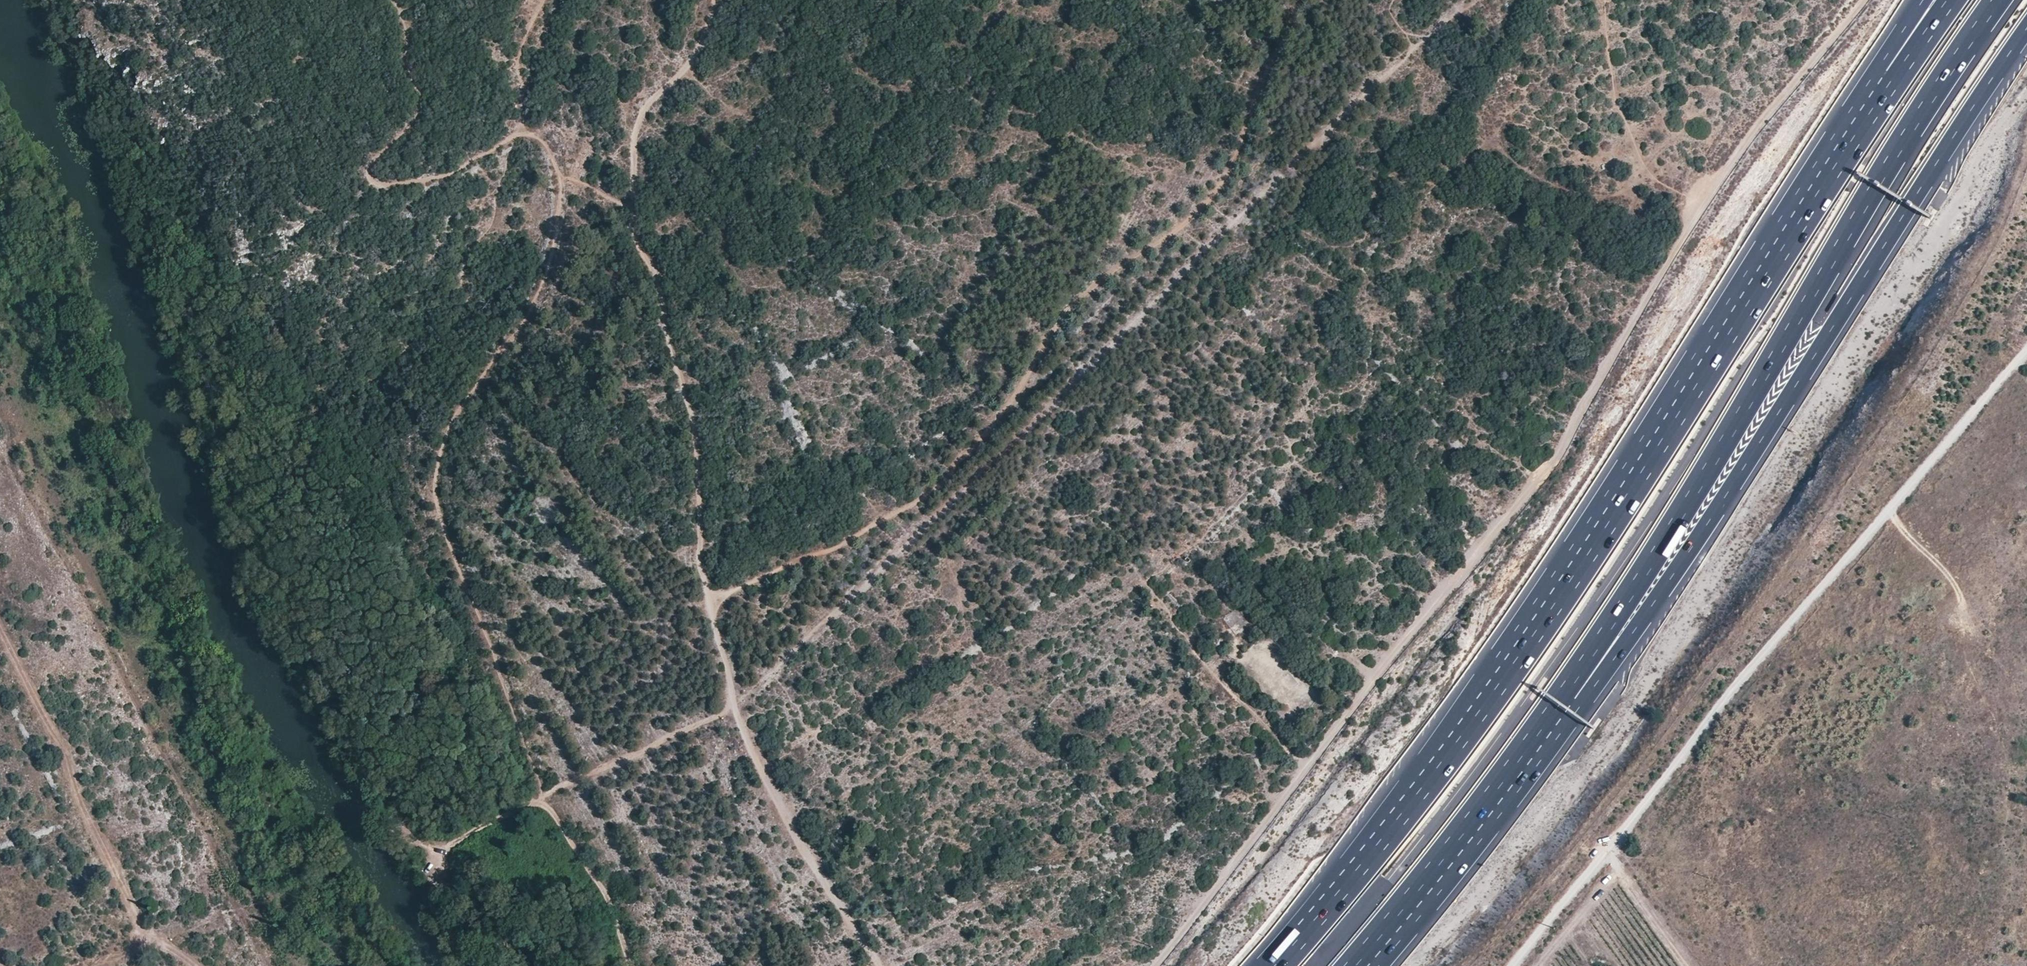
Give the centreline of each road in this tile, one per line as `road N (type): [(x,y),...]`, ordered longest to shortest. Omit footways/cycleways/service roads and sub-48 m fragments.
road 1 (track): [(633,965),(614,904),(538,785),(434,500),(435,458),(453,418),(521,320),(545,267),(559,211),(557,165),(544,140),(521,135),(445,177),(385,186),(369,177),(372,163),(422,106),(405,68),(405,21),(391,0)]
road 2 (track): [(546,800),(738,706),(1246,215),(1322,127),(1479,0)]
road 3 (track): [(1155,965),(1424,607),(1581,422),(1631,319),(1697,210),(1856,0)]
road 4 (motorway): [(1868,107),(1520,648),(1274,965)]
road 5 (track): [(874,965),(782,809),(730,687),(703,556),(691,425),(661,284),(638,244),(637,138),(647,101),(701,44),(713,0)]
road 6 (track): [(1297,0),(1215,194),(1065,311),(1019,394),(947,482),(868,533),(711,597)]
road 7 (motorway): [(1574,694),(1862,207),(1998,0)]
road 8 (motorway): [(1574,694),(1742,470),(2026,29)]
road 9 (track): [(1518,965),(1775,643),(2026,351)]
road 10 (track): [(267,965),(168,760),(15,477),(0,412)]
road 11 (motorway): [(1361,965),(1574,694)]
road 12 (track): [(0,631),(148,936)]
road 13 (track): [(1605,0),(1610,80),(1626,129),(1652,183),(1703,202)]
road 14 (motorway): [(1953,0),(1868,107)]
road 15 (track): [(1612,854),(1687,965)]
road 16 (motorway): [(1931,0),(1868,107)]

